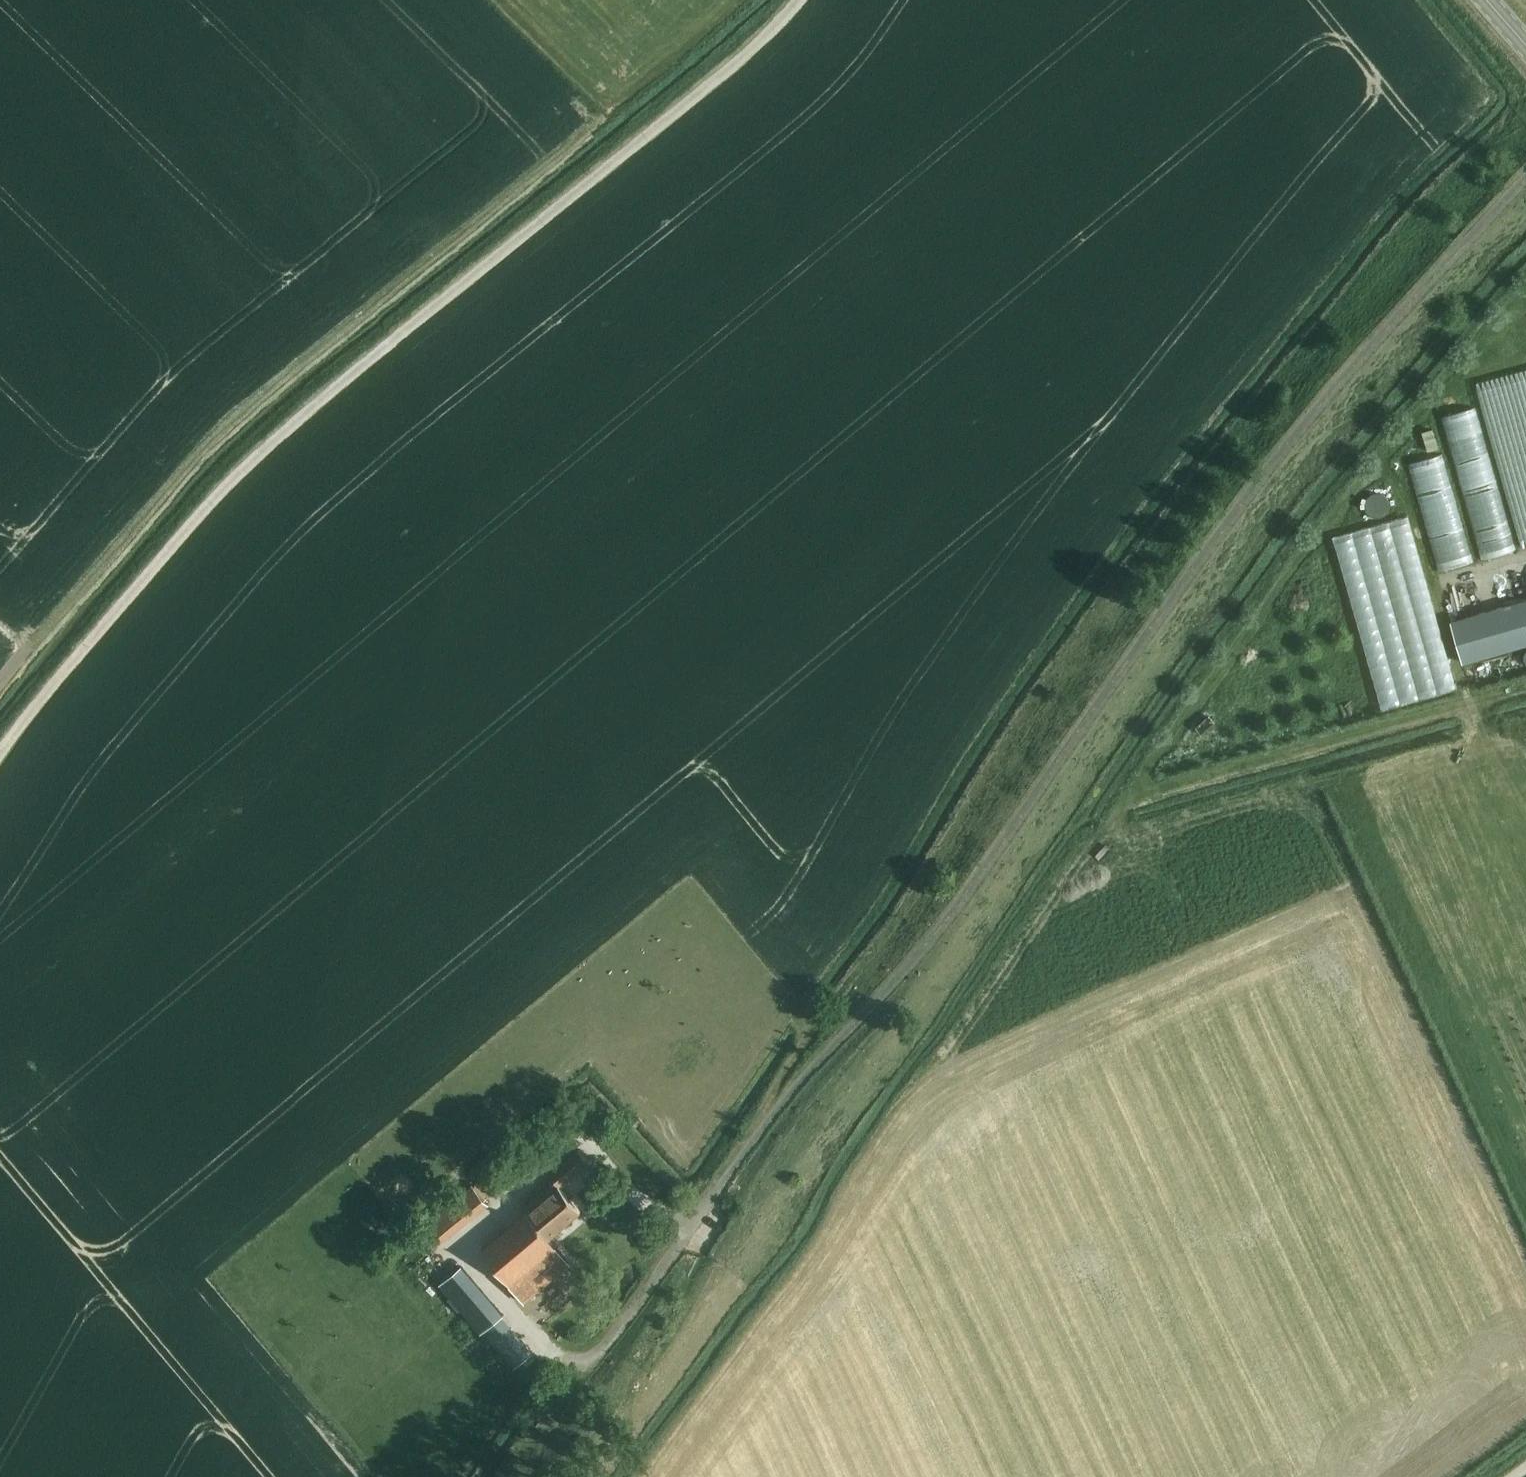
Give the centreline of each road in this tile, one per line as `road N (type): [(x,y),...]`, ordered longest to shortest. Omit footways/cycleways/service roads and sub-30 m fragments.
road 1 (unclassified): [(0,745),(205,495),(771,32),(794,0)]

